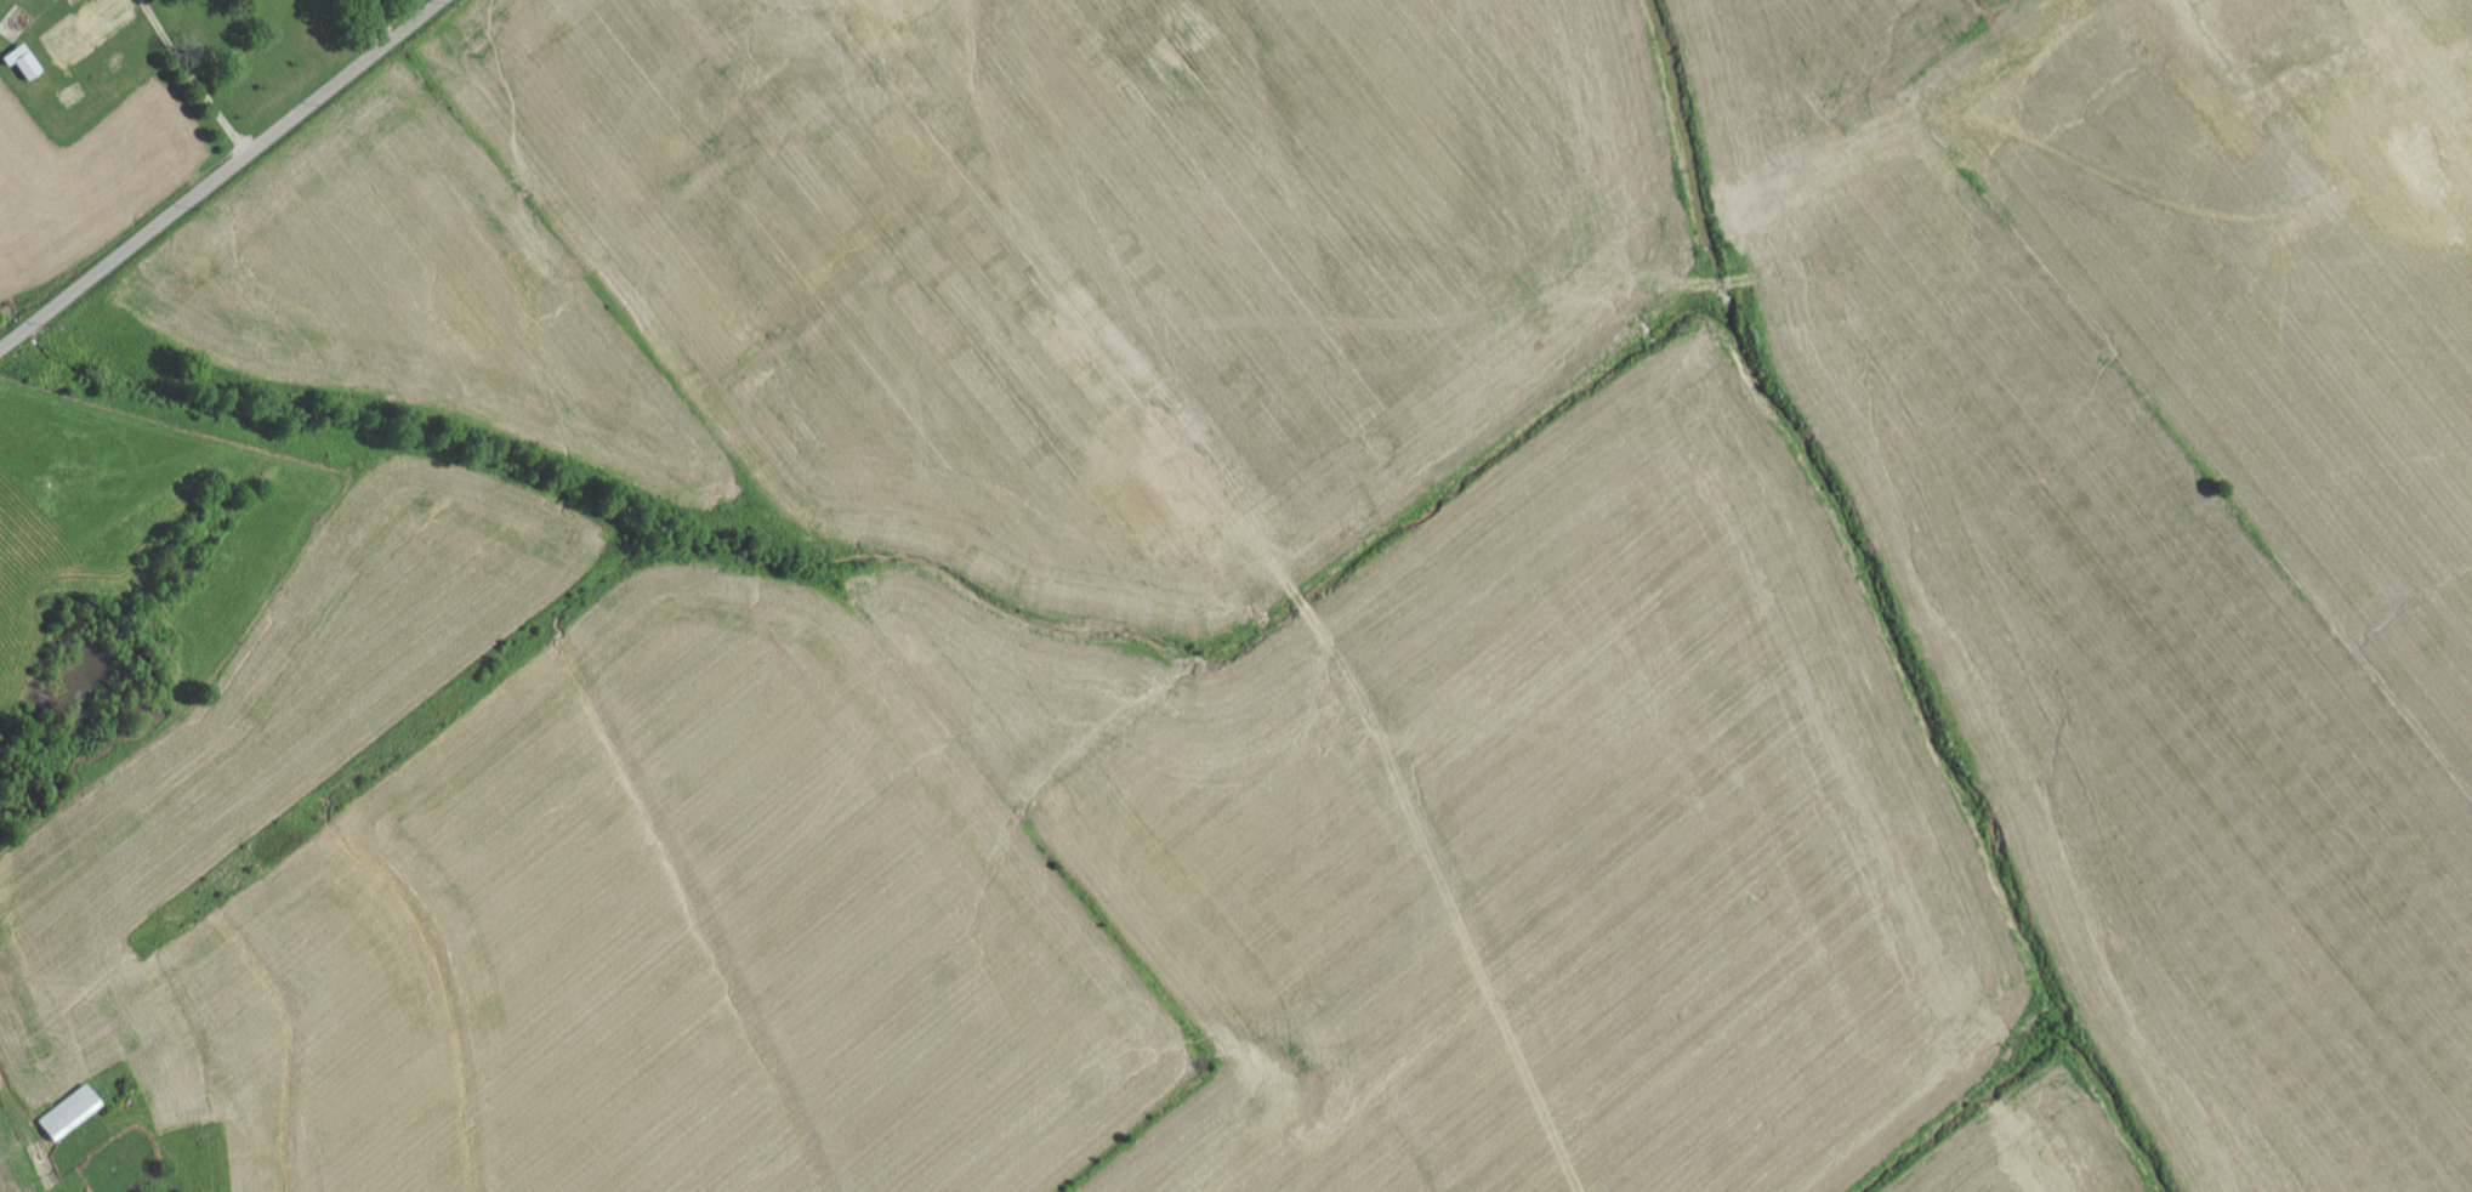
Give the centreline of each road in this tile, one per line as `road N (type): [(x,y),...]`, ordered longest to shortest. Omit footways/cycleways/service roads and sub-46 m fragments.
road 1 (residential): [(0,353),(445,0)]

